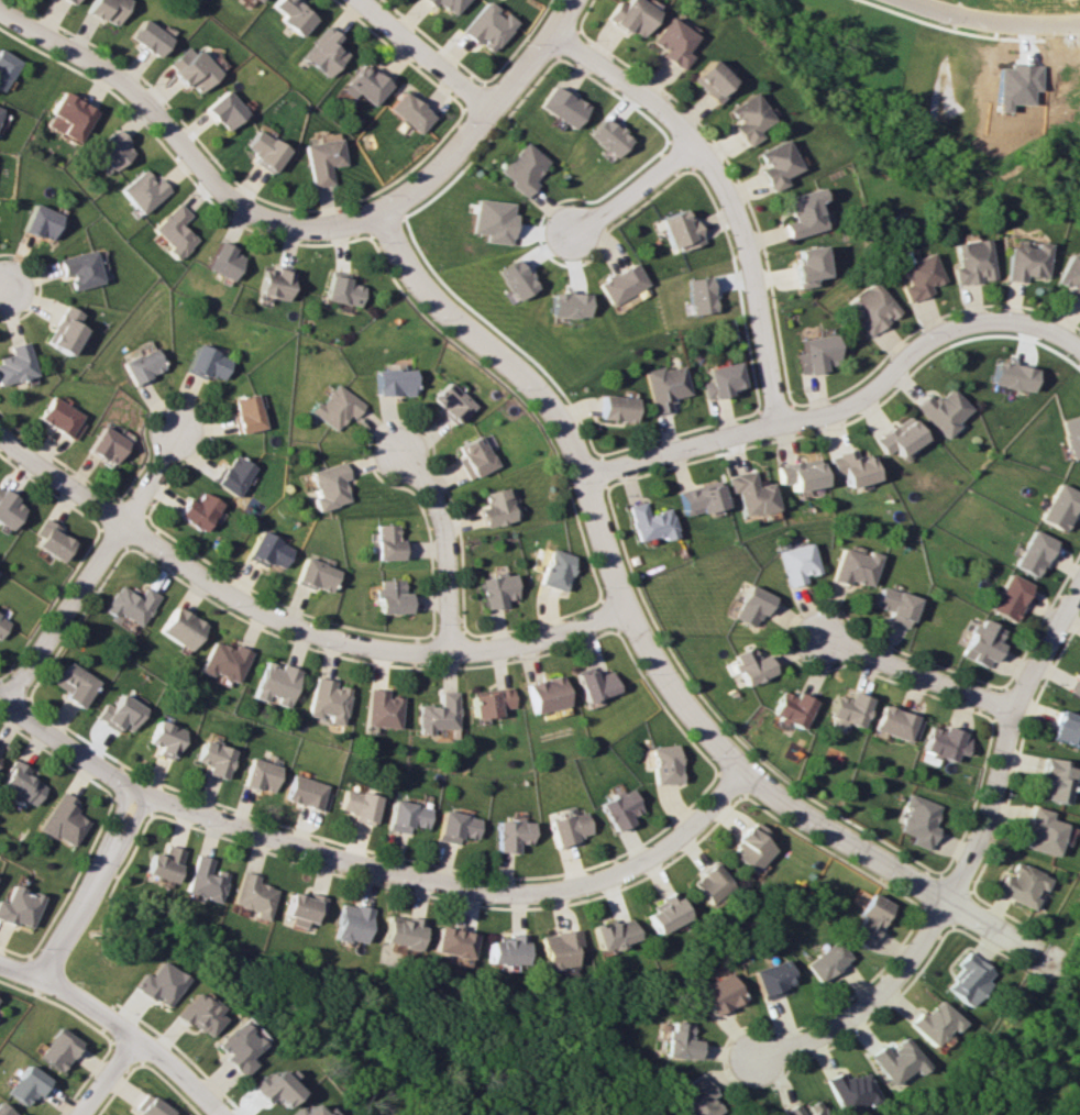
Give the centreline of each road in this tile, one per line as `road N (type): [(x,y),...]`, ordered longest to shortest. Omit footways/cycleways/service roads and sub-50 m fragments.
road 1 (residential): [(379,213),(422,288),(537,386),(585,476),(625,608),(674,694),(741,773)]
road 2 (residential): [(135,793),(278,840),(477,891),(553,893),(628,870),(675,843),(741,773)]
road 3 (residential): [(122,526),(269,617),(349,644),(498,650),(625,608)]
road 4 (residential): [(782,426),(743,234),(719,180),(660,108),(552,30)]
road 5 (residential): [(742,1063),(792,1048),(868,1007),(907,964),(974,850),(1013,710)]
road 6 (residential): [(0,13),(114,74),(241,209),(321,230),(379,213)]
road 7 (residential): [(741,773),(1038,954)]
road 8 (residential): [(782,426),(833,419),(875,393),(923,343),(976,325),(1012,321),(1079,349)]
road 9 (residential): [(2,705),(166,457),(179,423)]
road 10 (residential): [(379,213),(437,170),(493,109),(571,0)]
road 11 (residential): [(221,1114),(136,1040),(40,980)]
road 12 (residential): [(451,652),(440,508),(397,451)]
road 13 (residential): [(135,793),(40,980)]
road 14 (residential): [(1013,710),(817,638)]
road 15 (residential): [(585,476),(782,426)]
road 16 (residential): [(1079,18),(1003,24),(901,0)]
road 17 (residential): [(353,0),(493,109)]
road 18 (residential): [(0,703),(135,793)]
road 19 (residential): [(565,236),(696,144)]
road 20 (residential): [(0,434),(122,526)]
road 21 (residential): [(1079,586),(1013,710)]

